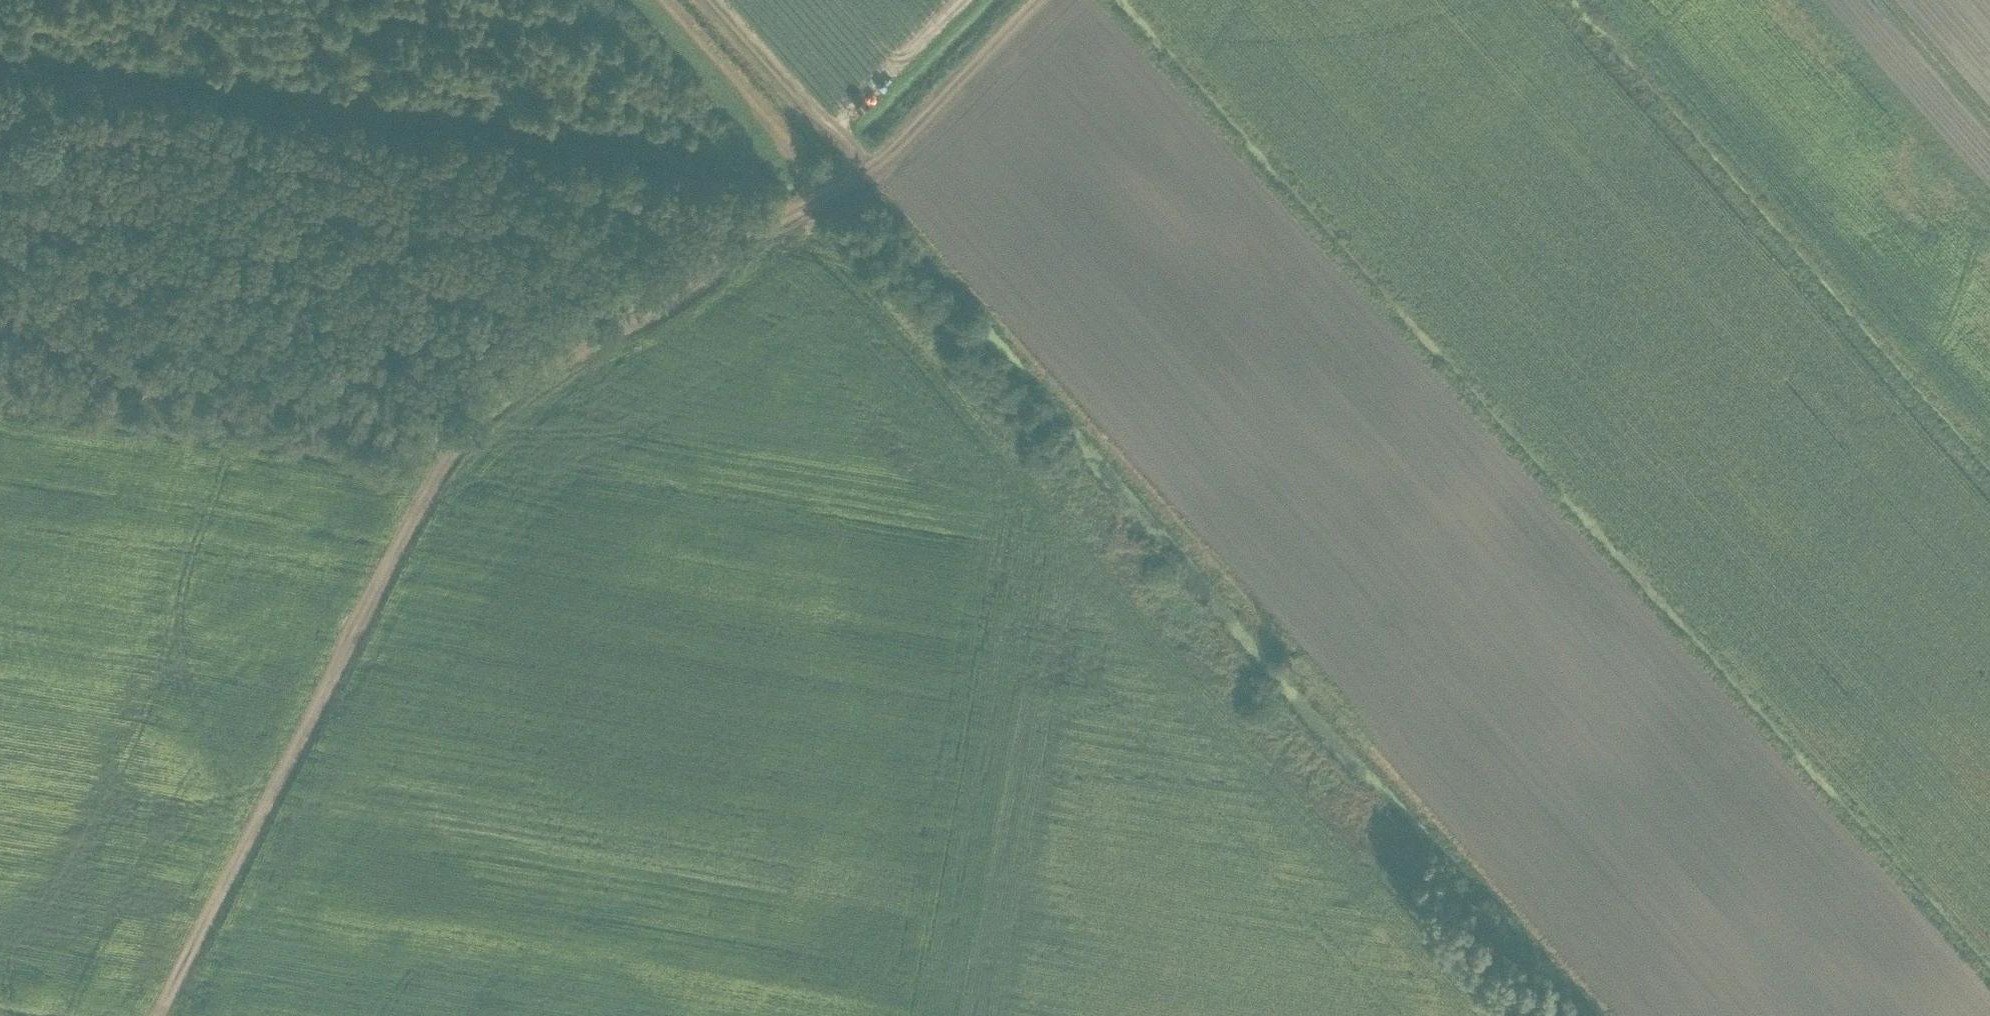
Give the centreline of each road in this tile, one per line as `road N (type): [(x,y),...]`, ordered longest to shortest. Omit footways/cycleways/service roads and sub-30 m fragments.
road 1 (track): [(1038,0),(879,162),(791,215),(679,299),(587,345),(507,402),(433,480),(161,1015)]
road 2 (track): [(647,0),(829,196)]

